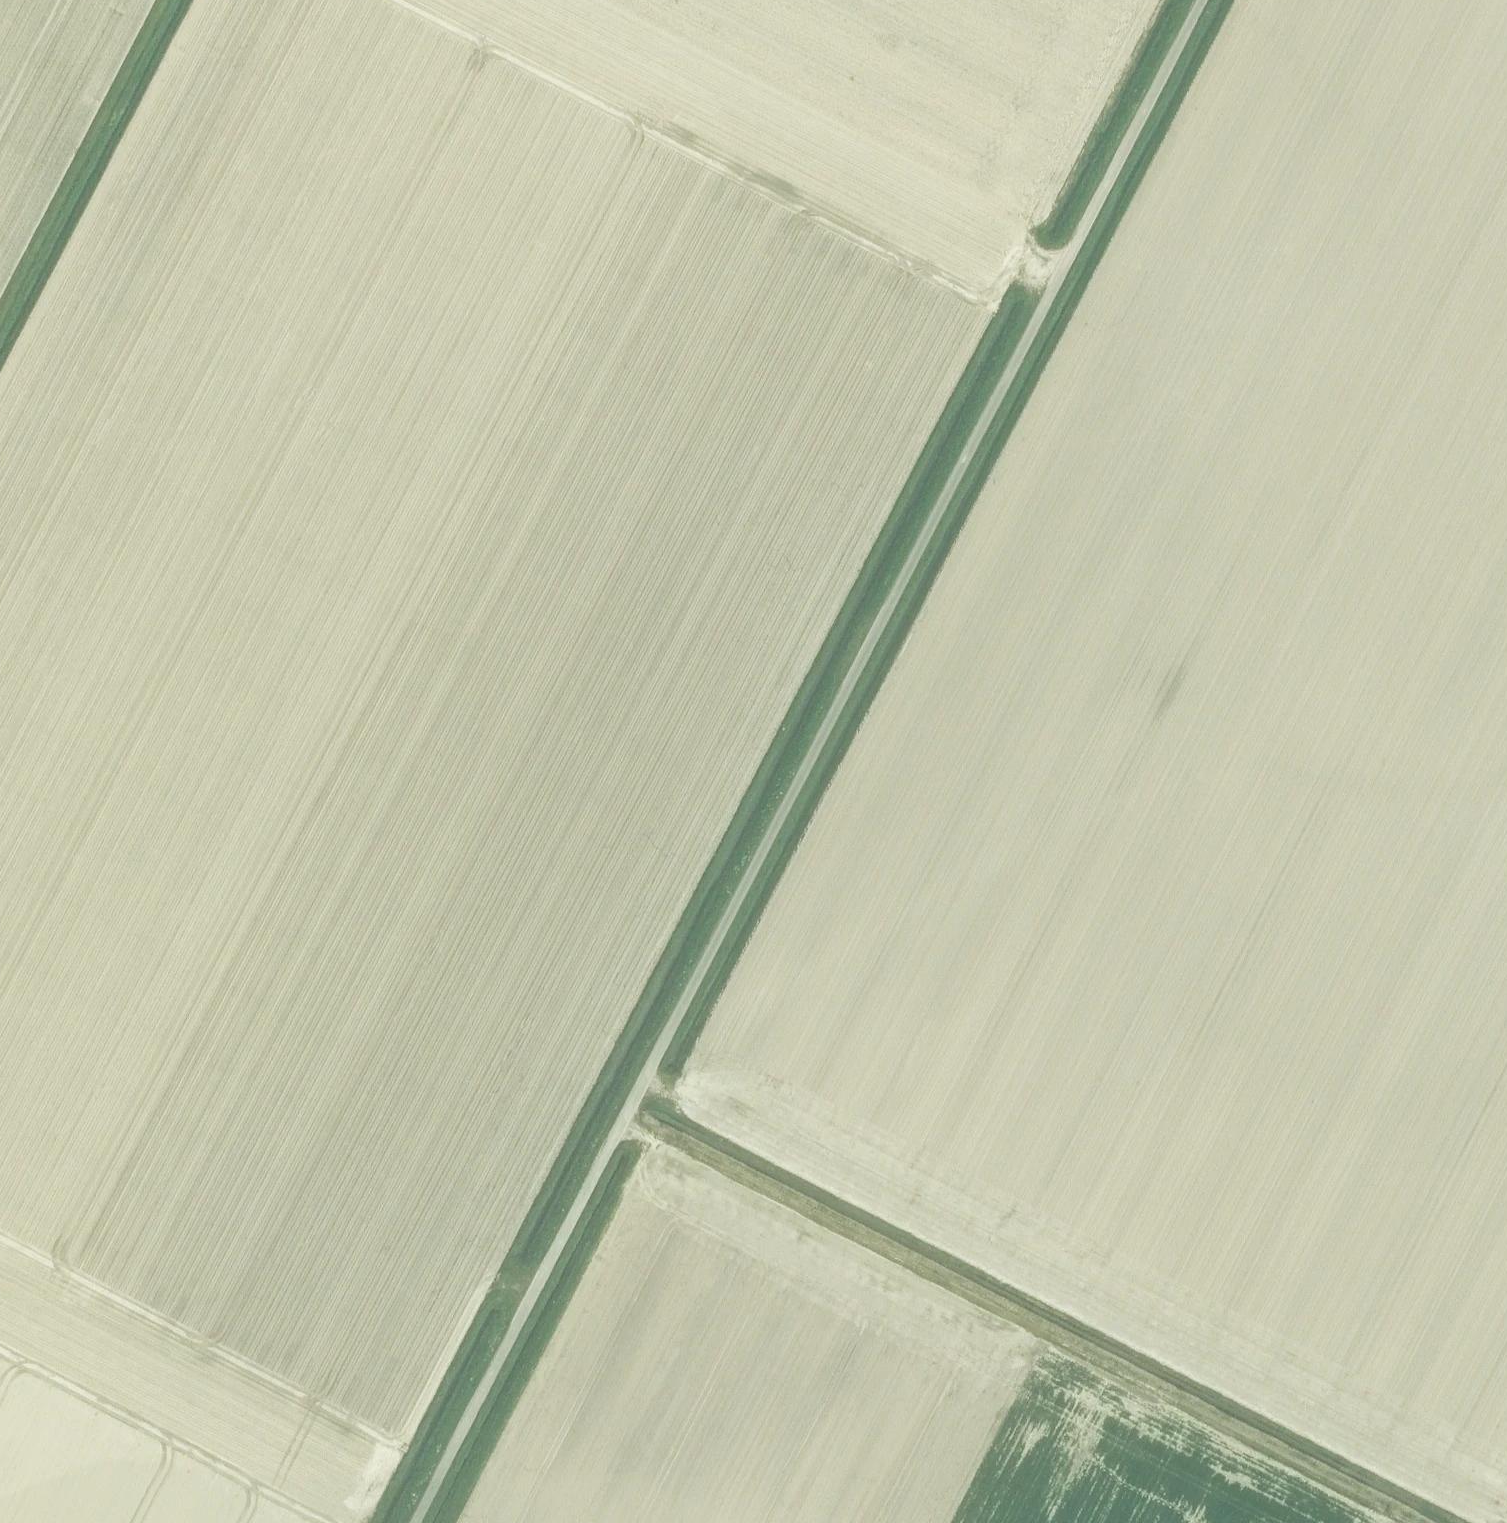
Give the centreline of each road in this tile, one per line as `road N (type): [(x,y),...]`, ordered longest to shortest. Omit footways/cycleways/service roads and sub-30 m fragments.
road 1 (unclassified): [(412,1522),(1201,0)]

